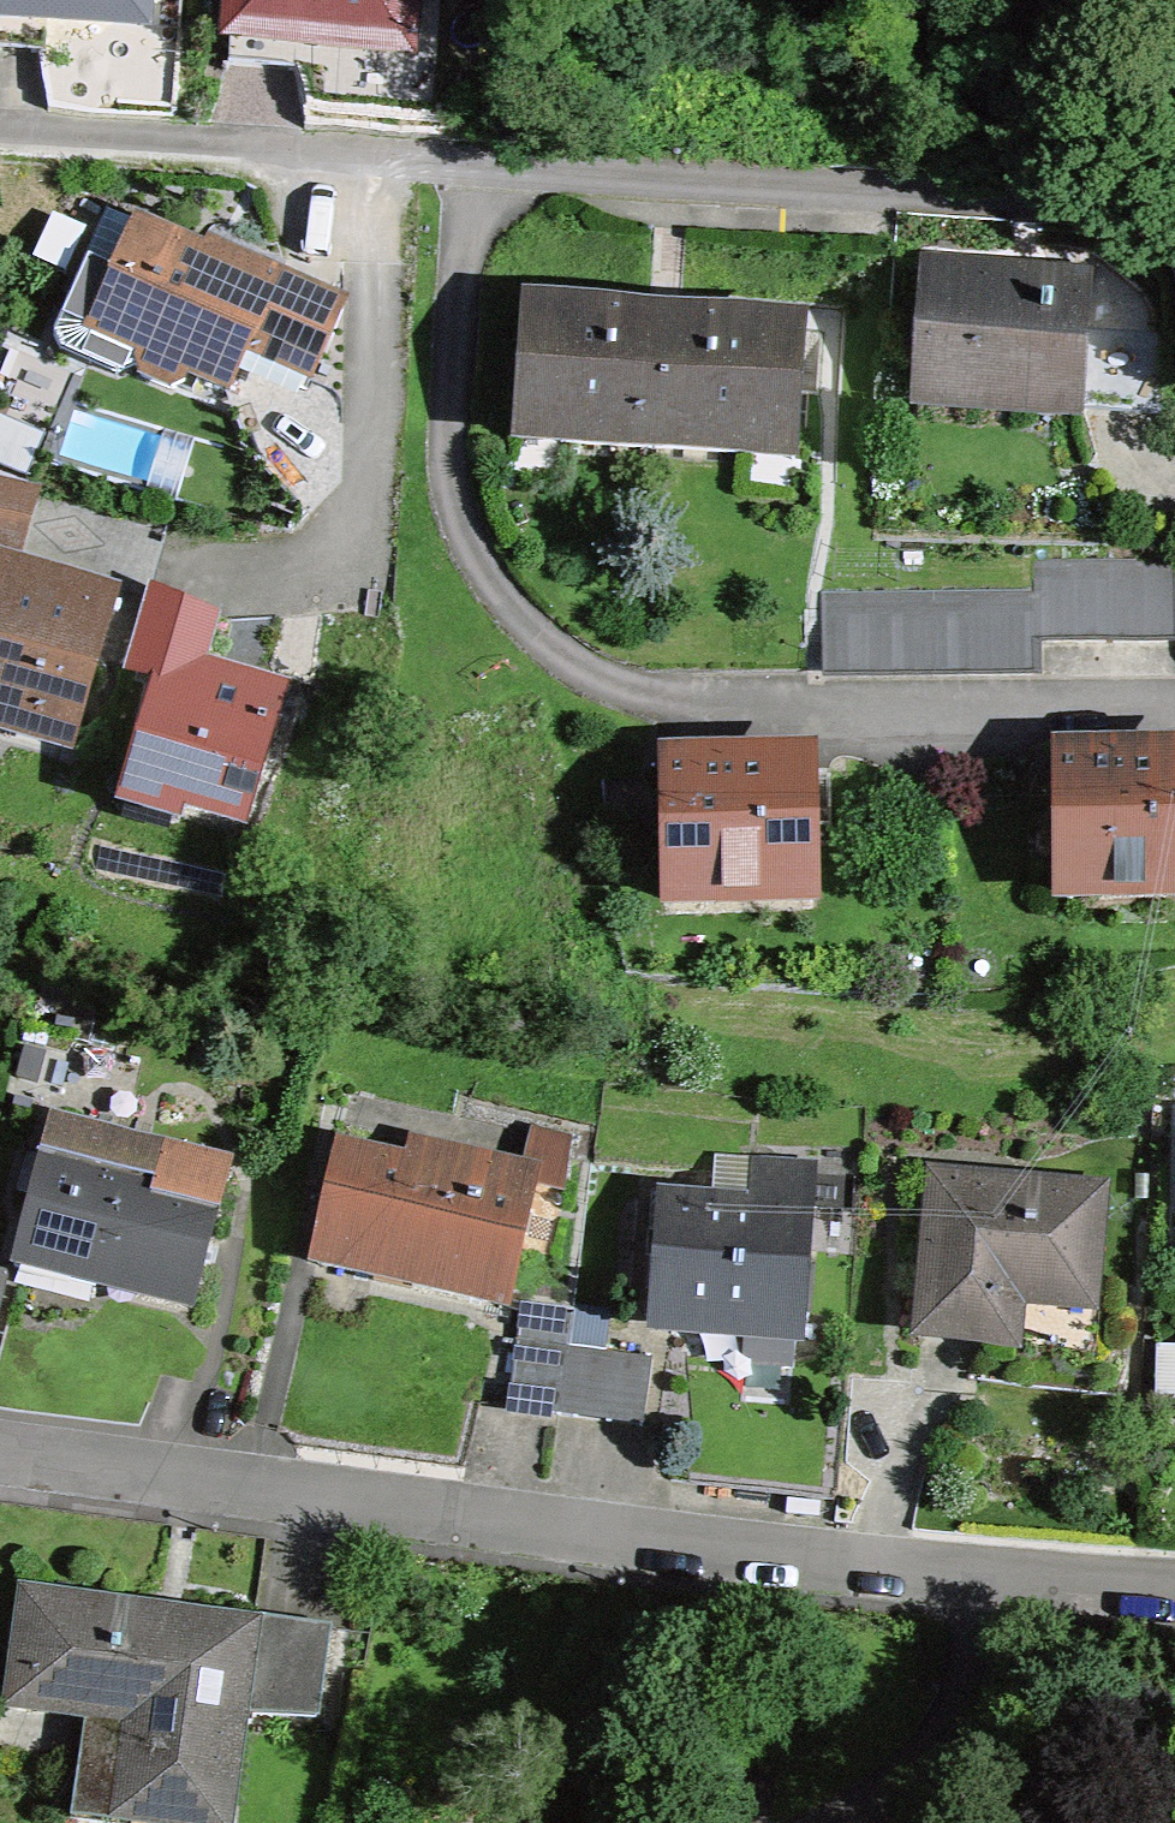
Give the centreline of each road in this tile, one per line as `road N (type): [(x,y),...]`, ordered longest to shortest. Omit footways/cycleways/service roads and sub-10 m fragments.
road 1 (residential): [(0,1457),(324,1500),(1174,1582)]
road 2 (residential): [(468,154),(449,462),(471,545),(526,623),(607,678),(709,706),(1174,707)]
road 3 (residential): [(468,154),(1174,203)]
road 4 (residential): [(379,149),(373,446),(359,512),(293,568),(228,582),(158,570)]
road 5 (residential): [(0,122),(379,149)]

